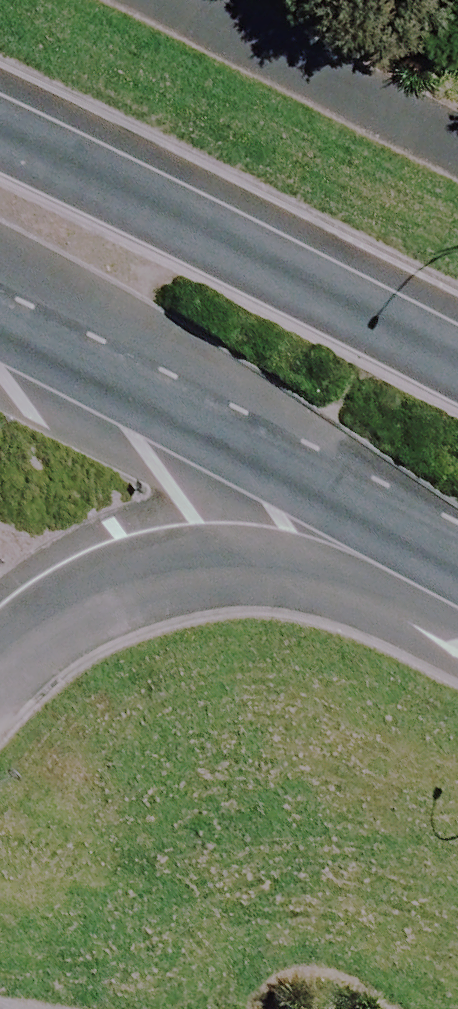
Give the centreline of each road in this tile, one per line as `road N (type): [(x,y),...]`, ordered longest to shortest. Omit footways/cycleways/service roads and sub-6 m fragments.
road 1 (primary): [(0,113),(457,347)]
road 2 (primary): [(457,565),(0,332)]
road 3 (residential): [(457,606),(247,564),(138,567),(0,649)]

